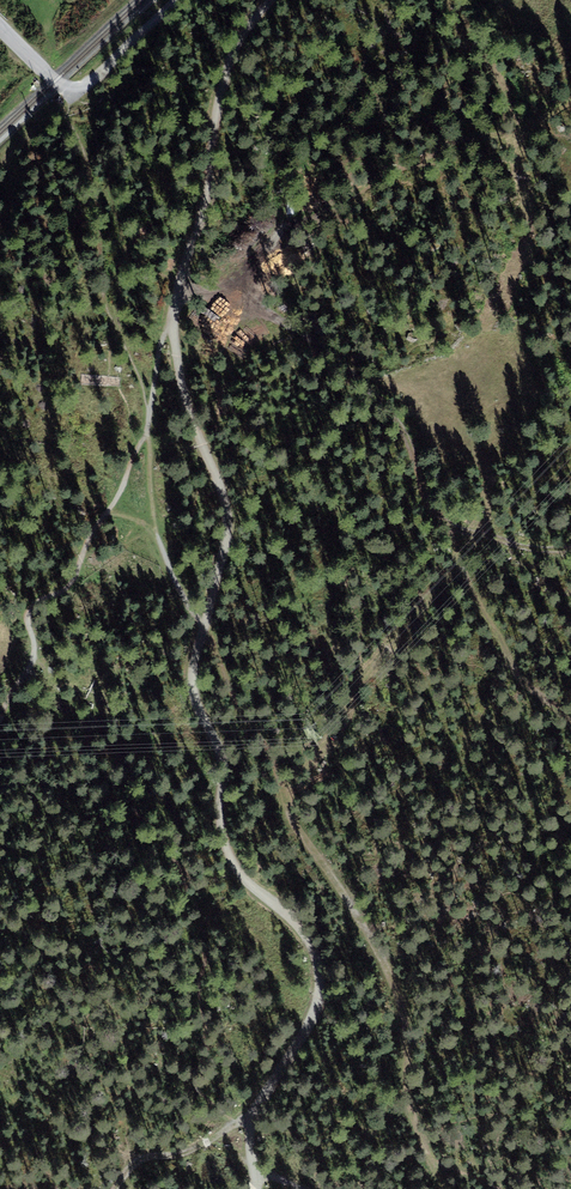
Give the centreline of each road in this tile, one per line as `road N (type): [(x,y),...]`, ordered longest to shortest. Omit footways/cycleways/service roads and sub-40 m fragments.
road 1 (track): [(273,0),(230,53),(208,193),(172,319),(182,387),(228,520),(204,632)]
road 2 (track): [(204,632),(192,690),(222,760),(223,838),(238,871),(310,941),(321,980),(306,1031),(252,1118),(255,1188)]
road 3 (track): [(179,285),(279,318),(324,345),(405,433),(443,526),(532,550),(570,550)]
road 4 (track): [(220,299),(277,239),(338,204)]
road 5 (track): [(71,89),(96,79),(179,0)]

